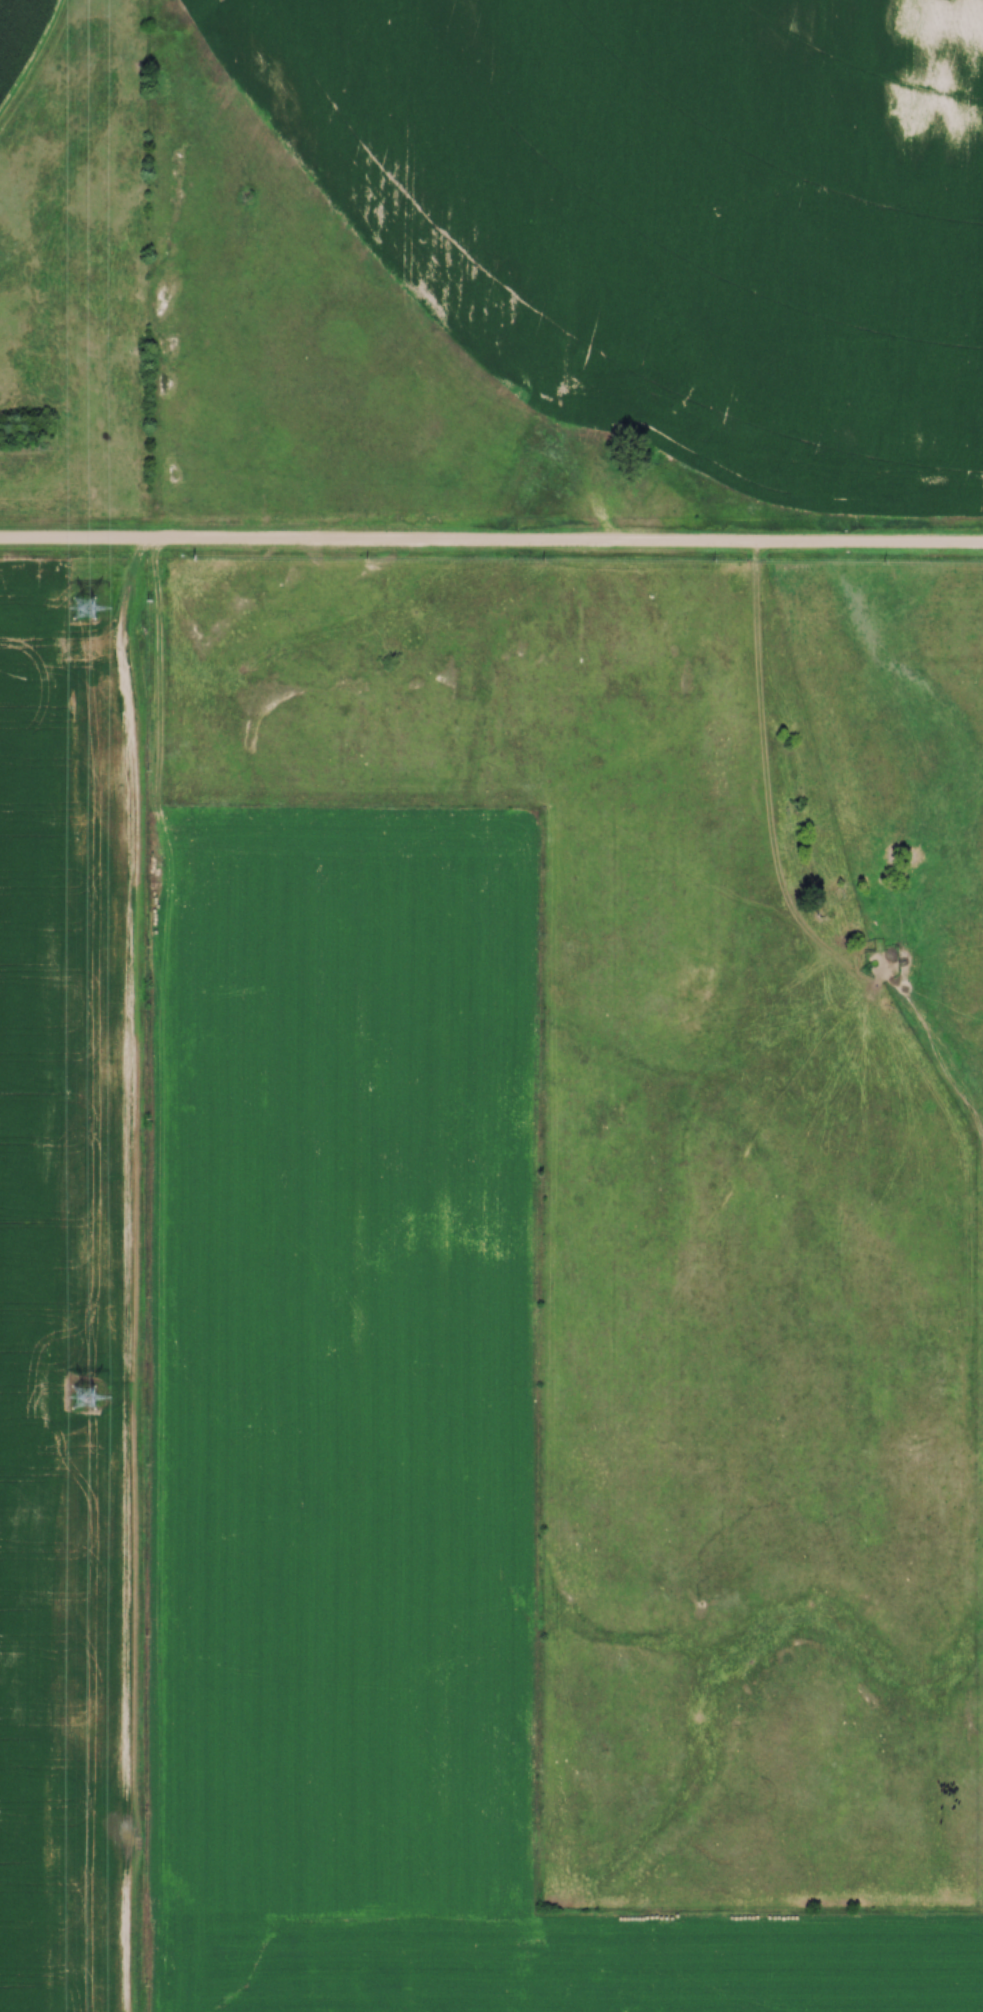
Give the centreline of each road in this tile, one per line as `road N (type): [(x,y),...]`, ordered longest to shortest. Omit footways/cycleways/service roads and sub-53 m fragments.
road 1 (residential): [(982,548),(0,543)]

